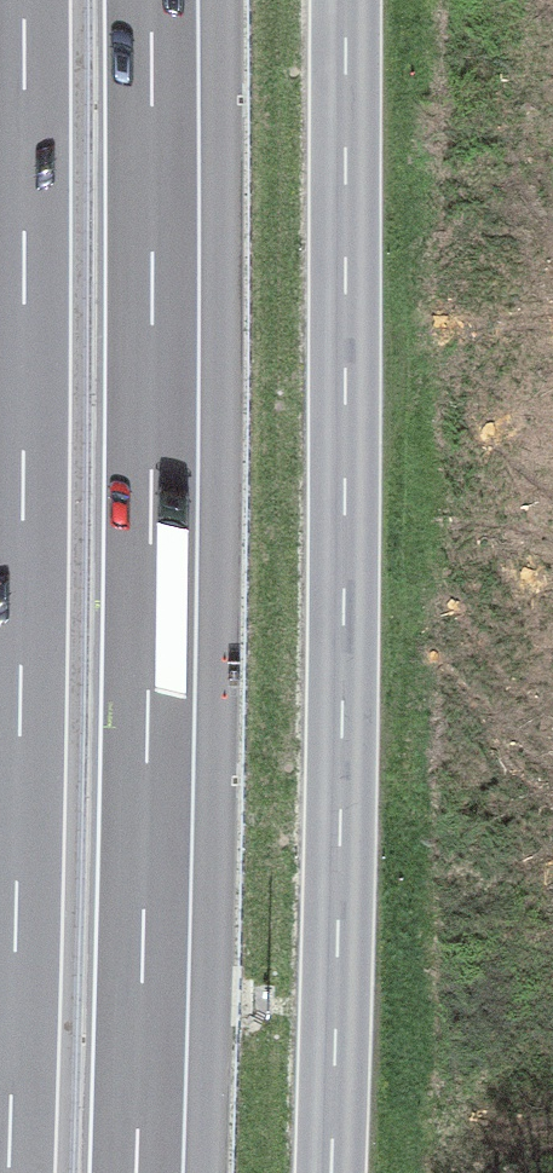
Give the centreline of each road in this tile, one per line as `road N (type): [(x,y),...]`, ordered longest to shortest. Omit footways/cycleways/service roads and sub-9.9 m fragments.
road 1 (motorway): [(136,1172),(151,499),(151,0)]
road 2 (secondary): [(331,1172),(347,0)]
road 3 (motorway): [(24,0),(9,1172)]

